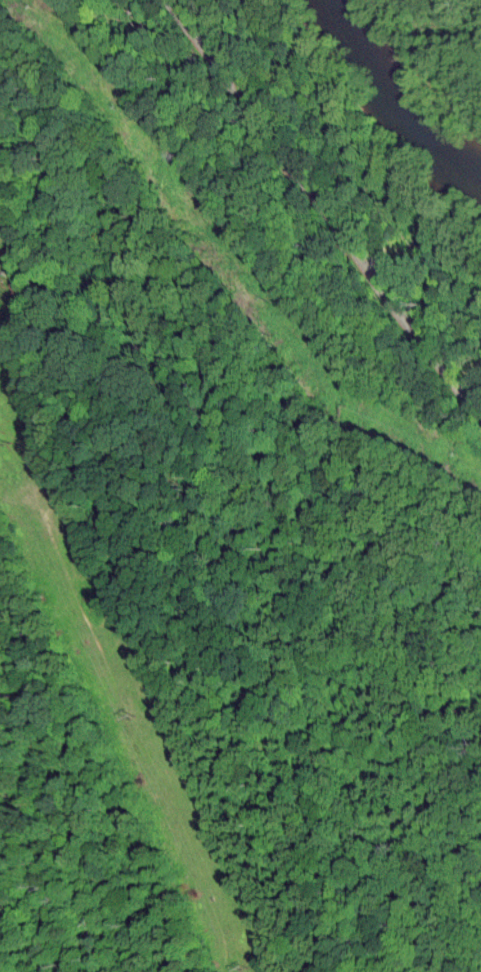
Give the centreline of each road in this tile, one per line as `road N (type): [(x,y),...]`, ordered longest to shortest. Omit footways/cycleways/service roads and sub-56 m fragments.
road 1 (residential): [(480,462),(130,0)]

